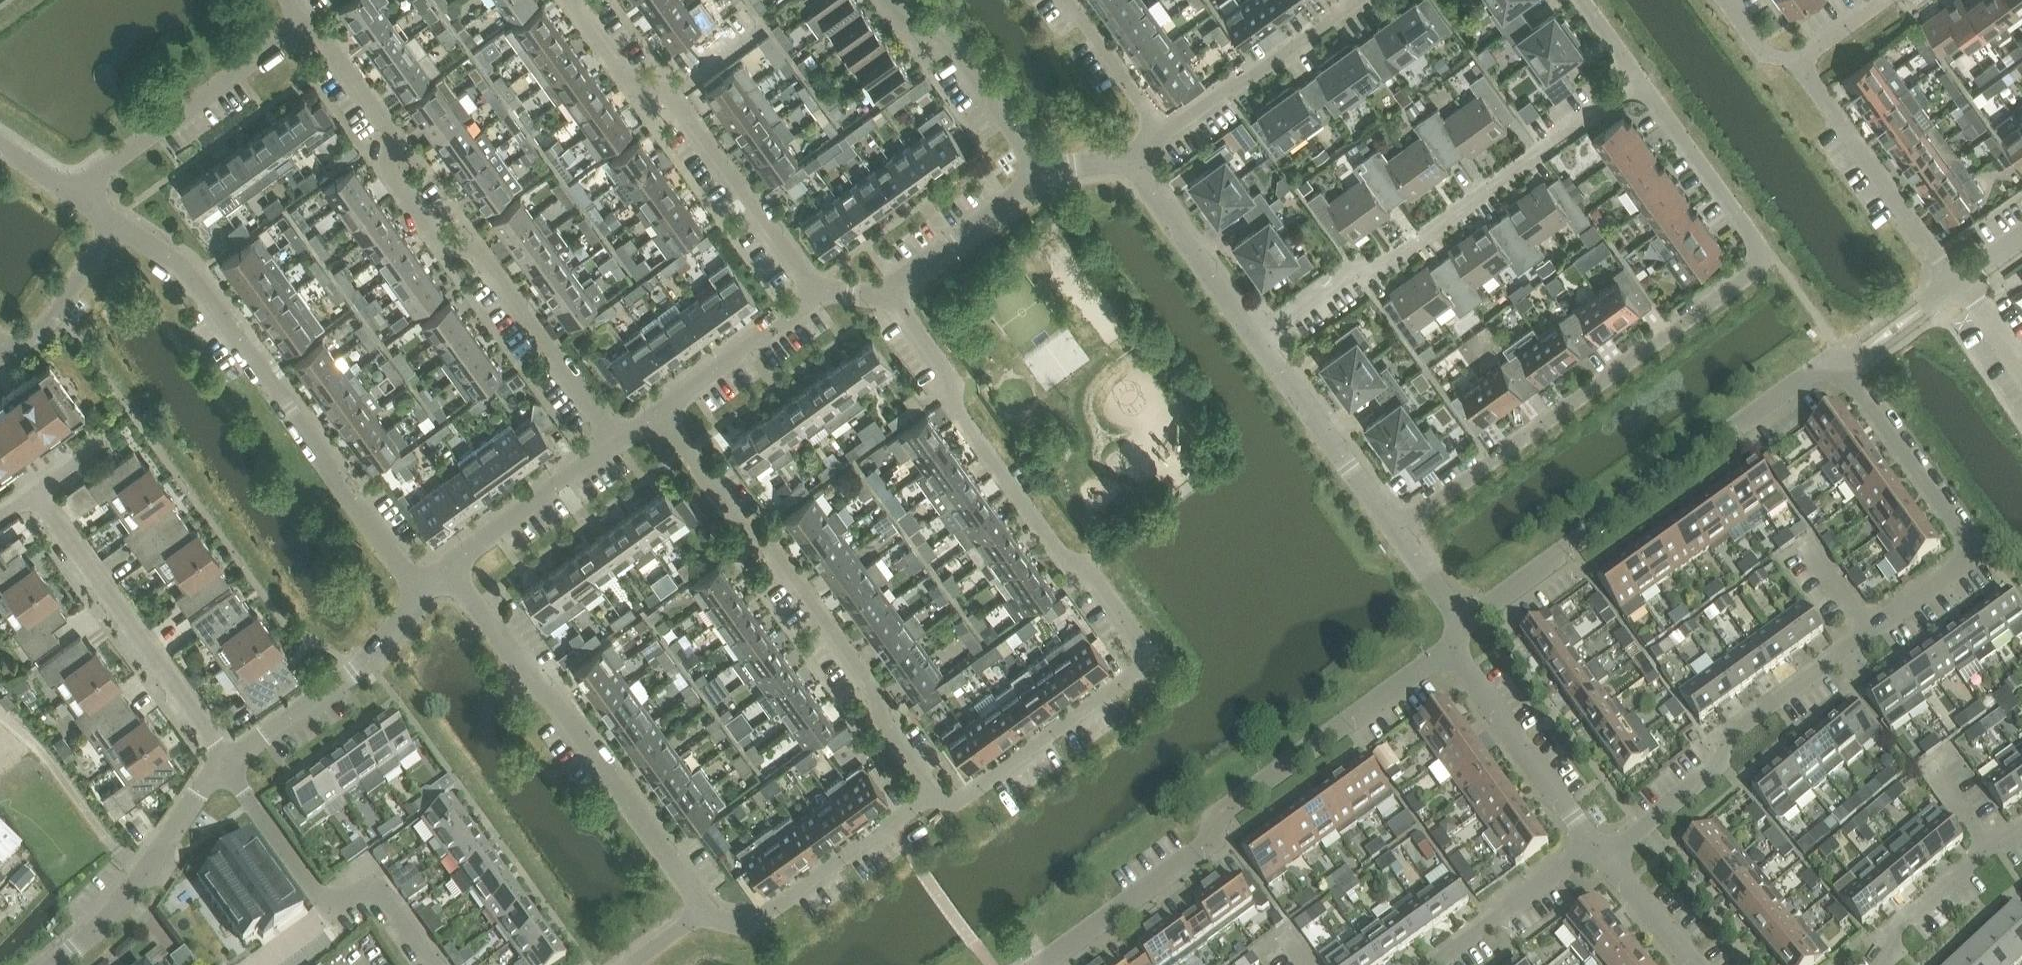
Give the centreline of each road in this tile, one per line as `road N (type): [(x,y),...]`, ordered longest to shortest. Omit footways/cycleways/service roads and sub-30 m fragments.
road 1 (residential): [(1613,856),(1721,775),(1736,741),(1989,554),(1842,366)]
road 2 (residential): [(930,792),(959,797),(1151,655),(1087,563),(1058,551),(952,406),(950,378),(887,298)]
road 3 (residential): [(1393,532),(1774,259),(1643,78)]
road 4 (residential): [(623,440),(475,247),(437,239),(385,168),(388,129),(306,23)]
road 5 (residential): [(1045,964),(1202,850),(1232,806),(1450,651)]
road 6 (residential): [(420,597),(189,275),(114,218)]
road 7 (residential): [(930,792),(886,724),(872,684),(772,544),(750,536),(661,411)]
road 8 (residential): [(1255,337),(1347,270),(1396,261),(1643,78)]
road 9 (residential): [(1463,628),(1817,374),(1842,366)]
road 10 (residential): [(705,911),(447,565)]
road 11 (residential): [(818,295),(675,105),(634,85),(572,0)]
road 12 (residential): [(227,764),(34,492)]
road 13 (residential): [(435,964),(378,888),(361,887),(333,902),(315,894),(227,764)]
road 14 (residential): [(75,192),(306,23)]
road 15 (residential): [(705,911),(755,924),(930,792)]
road 16 (residential): [(55,964),(112,918),(194,797),(227,764)]
road 17 (residential): [(1959,283),(1803,68)]
road 18 (residential): [(227,764),(368,660),(420,597)]
road 19 (residential): [(1049,179),(937,27),(906,18),(894,0)]
road 20 (residential): [(1162,132),(1364,0)]
road 21 (residential): [(1393,532),(1255,337)]
road 22 (residential): [(1597,837),(1450,651)]
road 23 (residential): [(1255,337),(1128,159)]
road 24 (residential): [(447,565),(623,440)]
road 25 (residential): [(1432,964),(1597,837)]
road 26 (residential): [(887,298),(1049,179)]
road 27 (residential): [(661,411),(818,295)]
road 28 (residential): [(1893,964),(1907,926),(2021,832)]
road 29 (residential): [(8,356),(46,328),(114,218)]
road 30 (residential): [(1162,132),(1064,0)]
road 31 (residential): [(1842,366),(1959,283)]
road 32 (residential): [(1703,964),(1613,856)]

